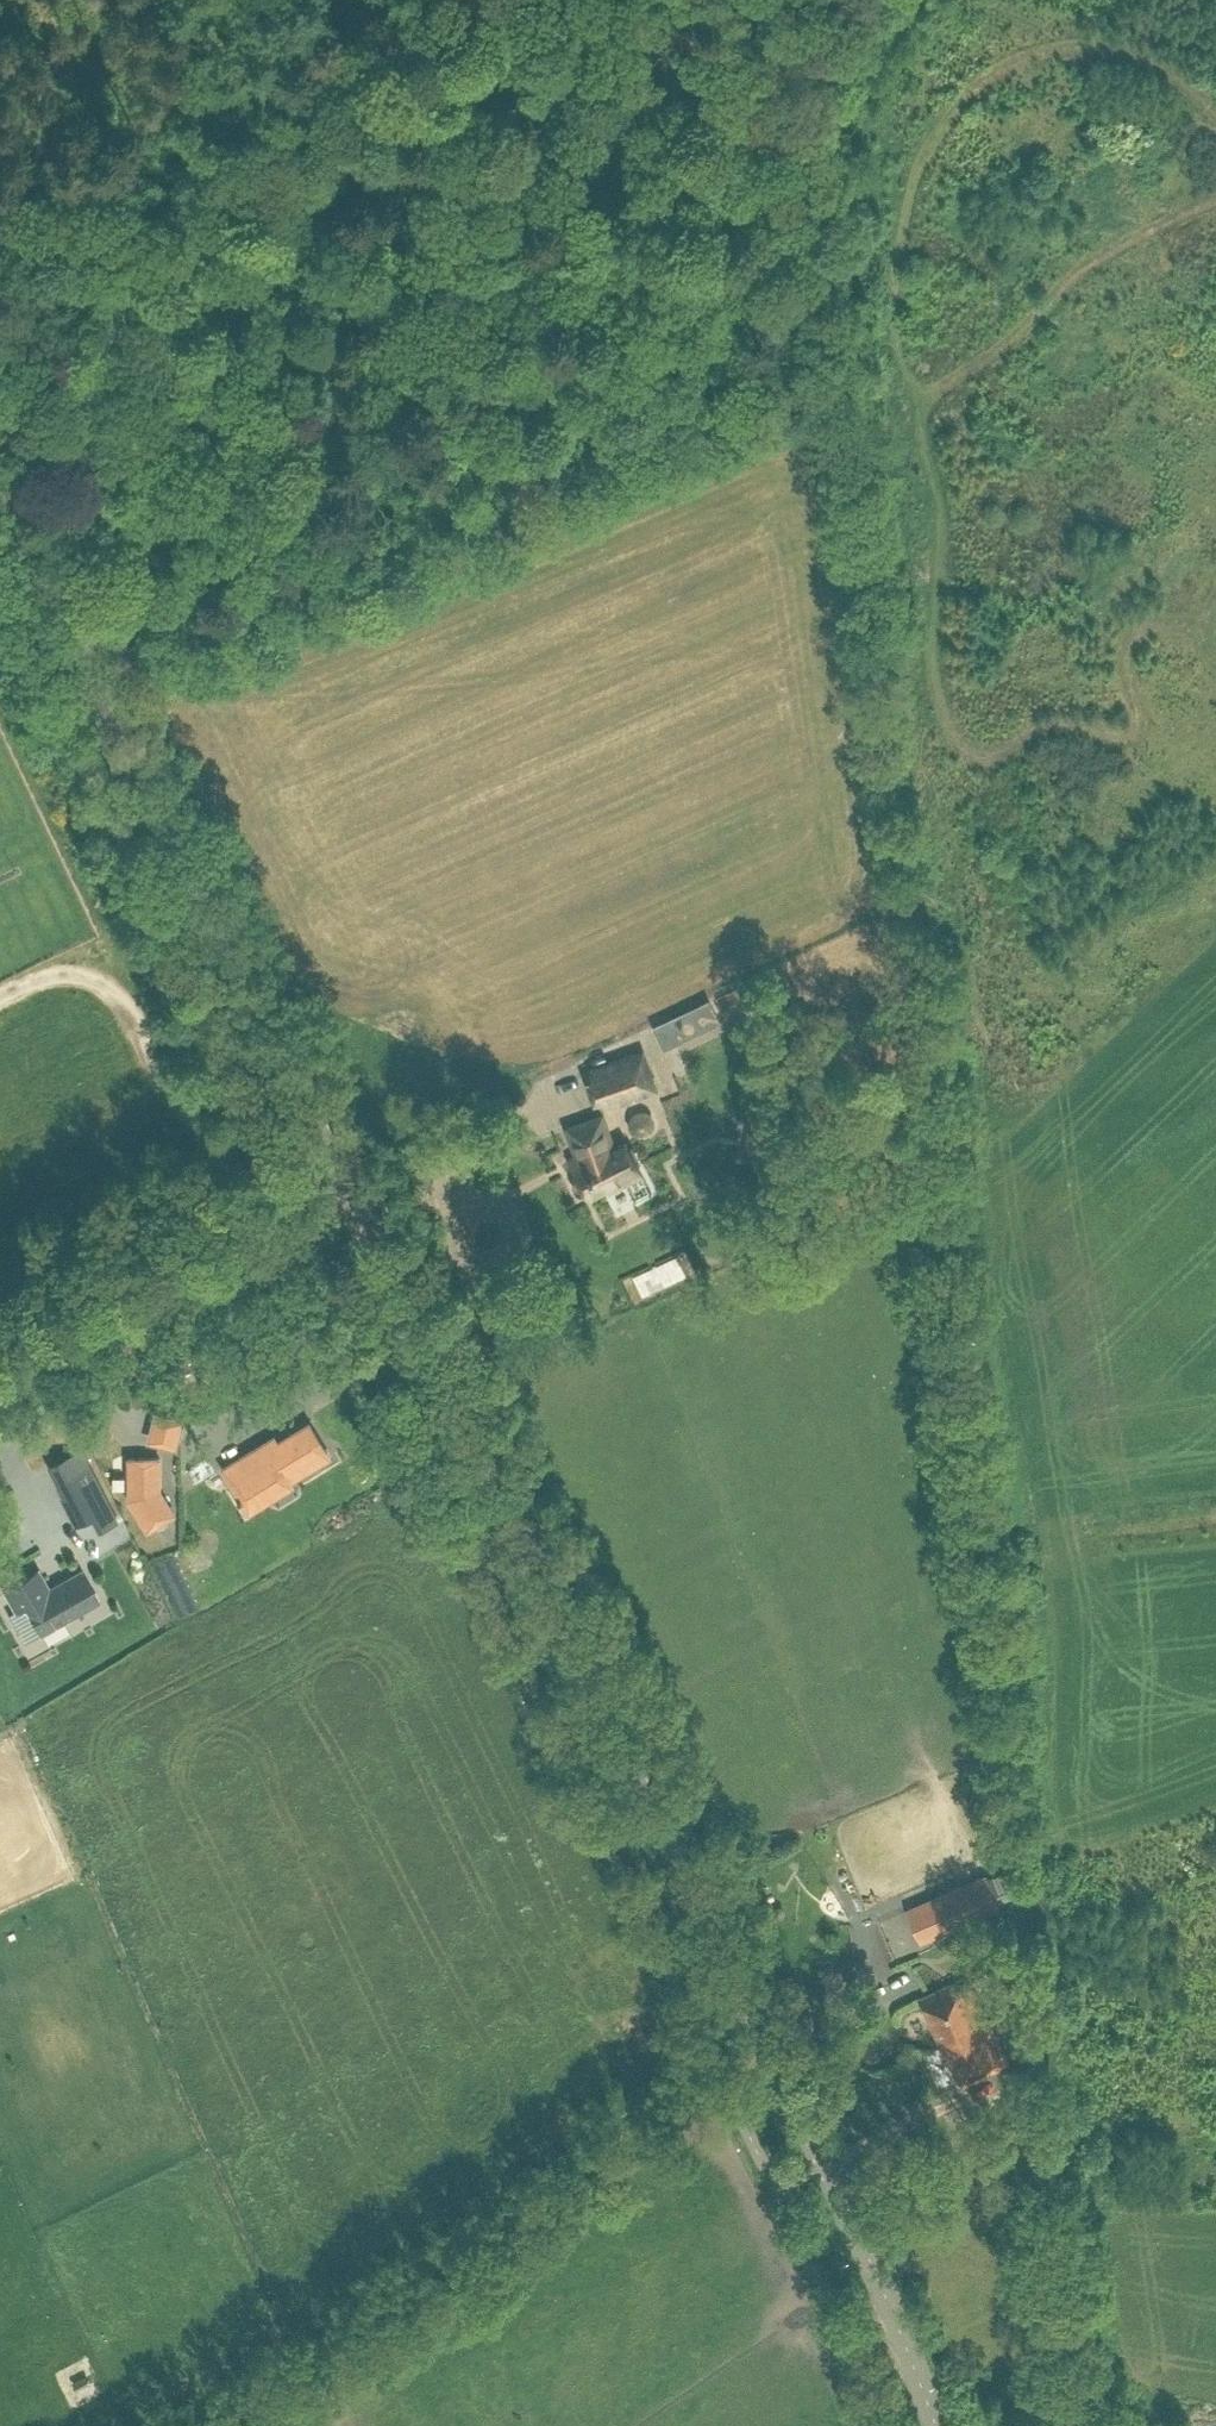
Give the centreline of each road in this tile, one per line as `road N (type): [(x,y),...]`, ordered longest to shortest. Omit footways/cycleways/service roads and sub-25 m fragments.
road 1 (secondary): [(937,2425),(862,2237),(0,469)]

